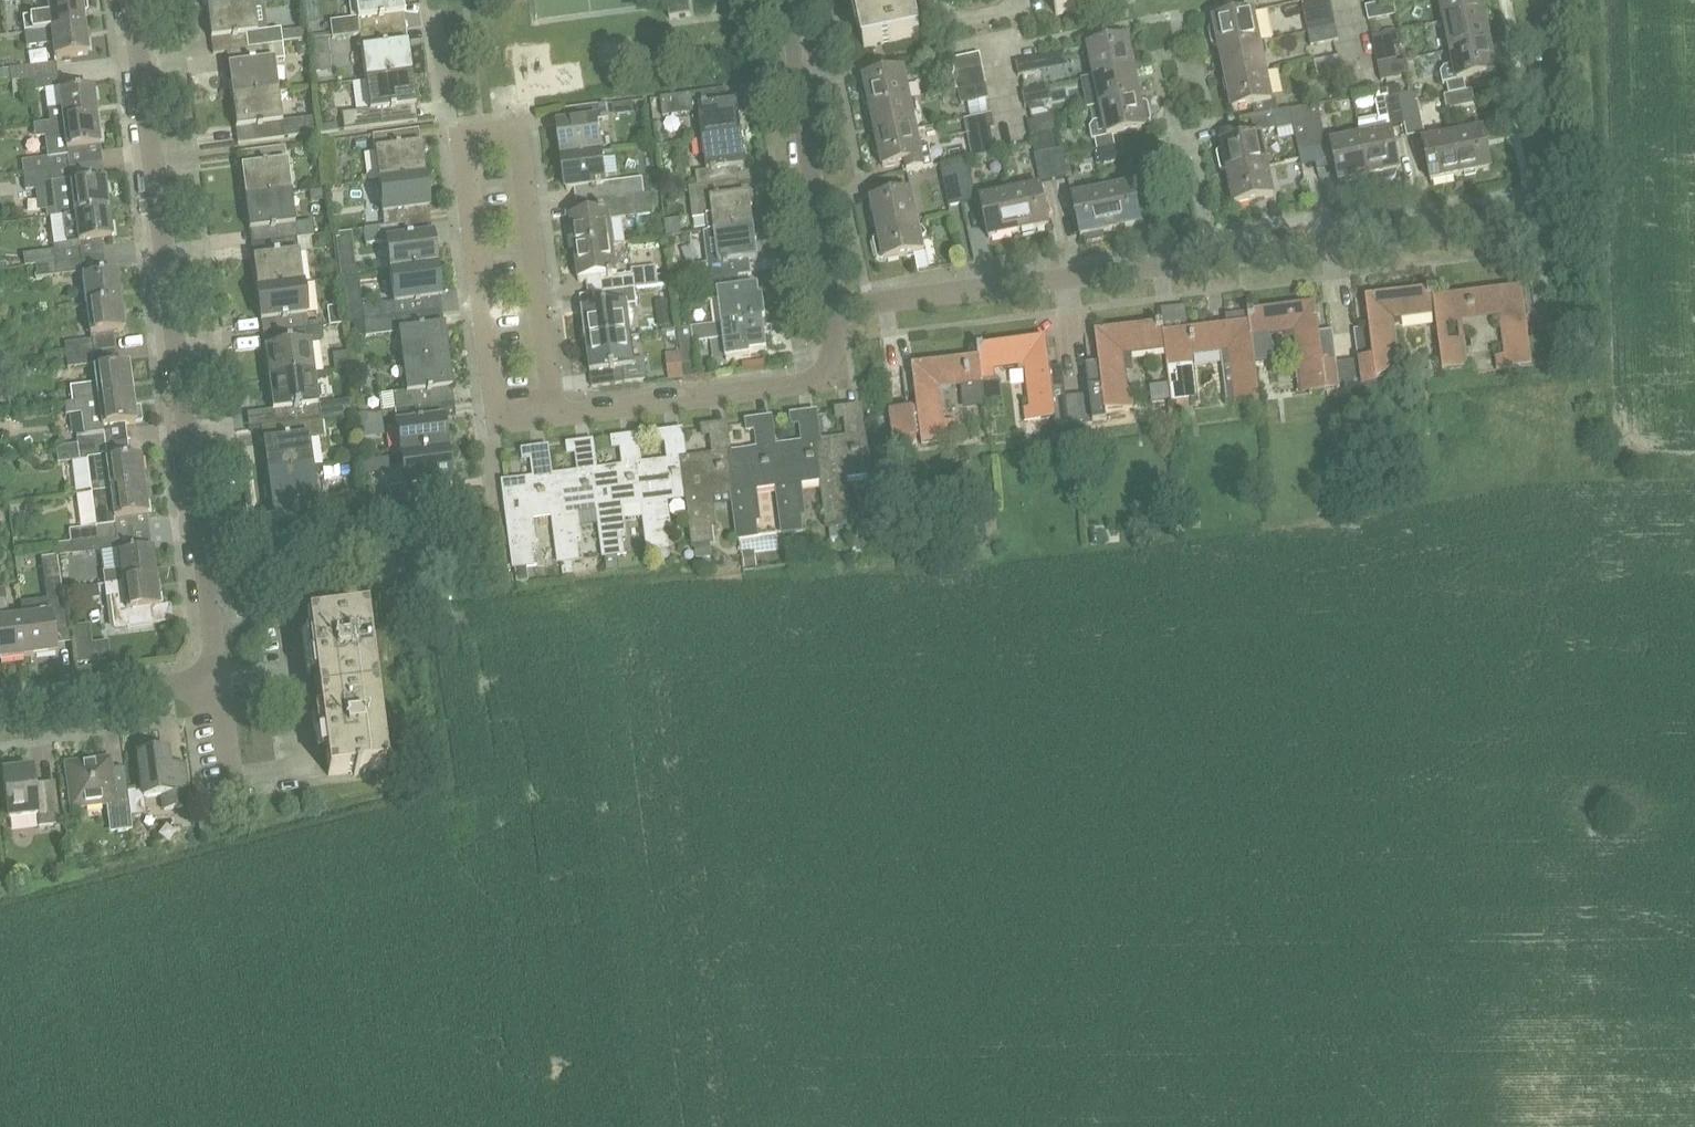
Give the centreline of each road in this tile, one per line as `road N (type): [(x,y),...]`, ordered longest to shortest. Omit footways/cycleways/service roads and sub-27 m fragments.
road 1 (residential): [(828,311),(1516,225),(1551,182),(1543,0)]
road 2 (residential): [(217,682),(132,0)]
road 3 (residential): [(499,420),(462,143),(521,136),(558,412)]
road 4 (residential): [(558,412),(811,381),(828,371),(833,355),(828,311)]
road 5 (residential): [(828,311),(790,0)]
road 6 (residential): [(0,710),(217,682)]

